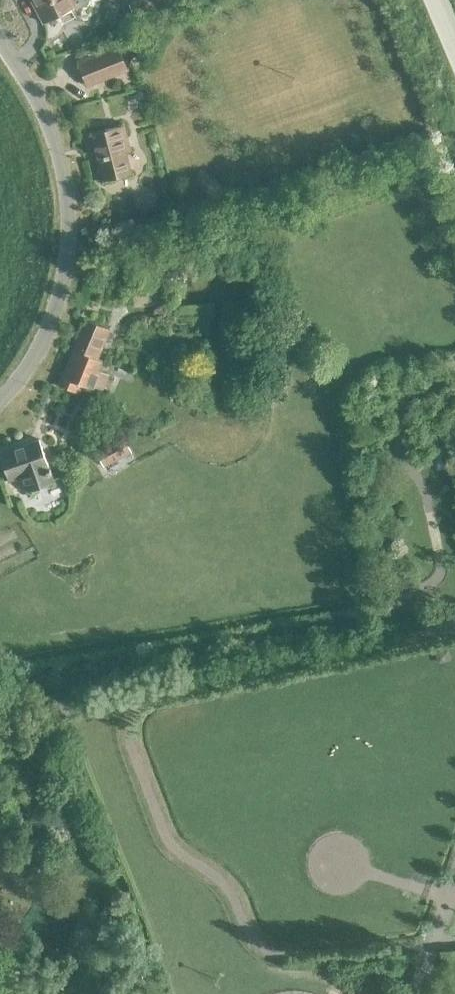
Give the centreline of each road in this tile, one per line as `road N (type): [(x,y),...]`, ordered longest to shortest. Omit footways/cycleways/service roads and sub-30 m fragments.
road 1 (unclassified): [(0,400),(52,317),(67,217),(54,141),(0,44)]

